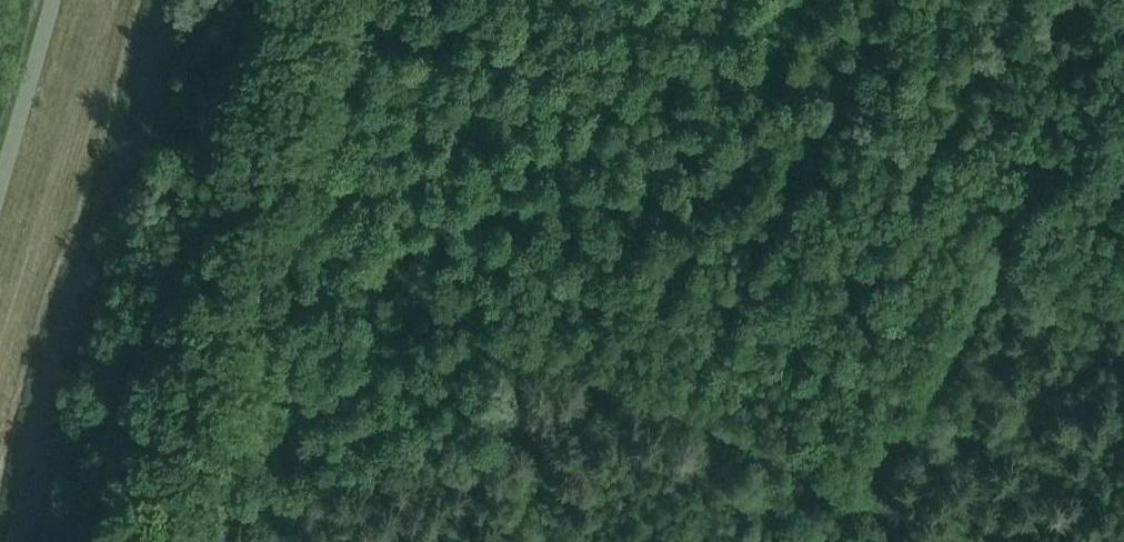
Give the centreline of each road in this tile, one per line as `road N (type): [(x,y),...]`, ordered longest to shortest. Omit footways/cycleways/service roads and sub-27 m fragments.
road 1 (track): [(293,237),(945,541)]
road 2 (track): [(359,0),(210,541)]
road 3 (unclassified): [(0,186),(53,0)]

